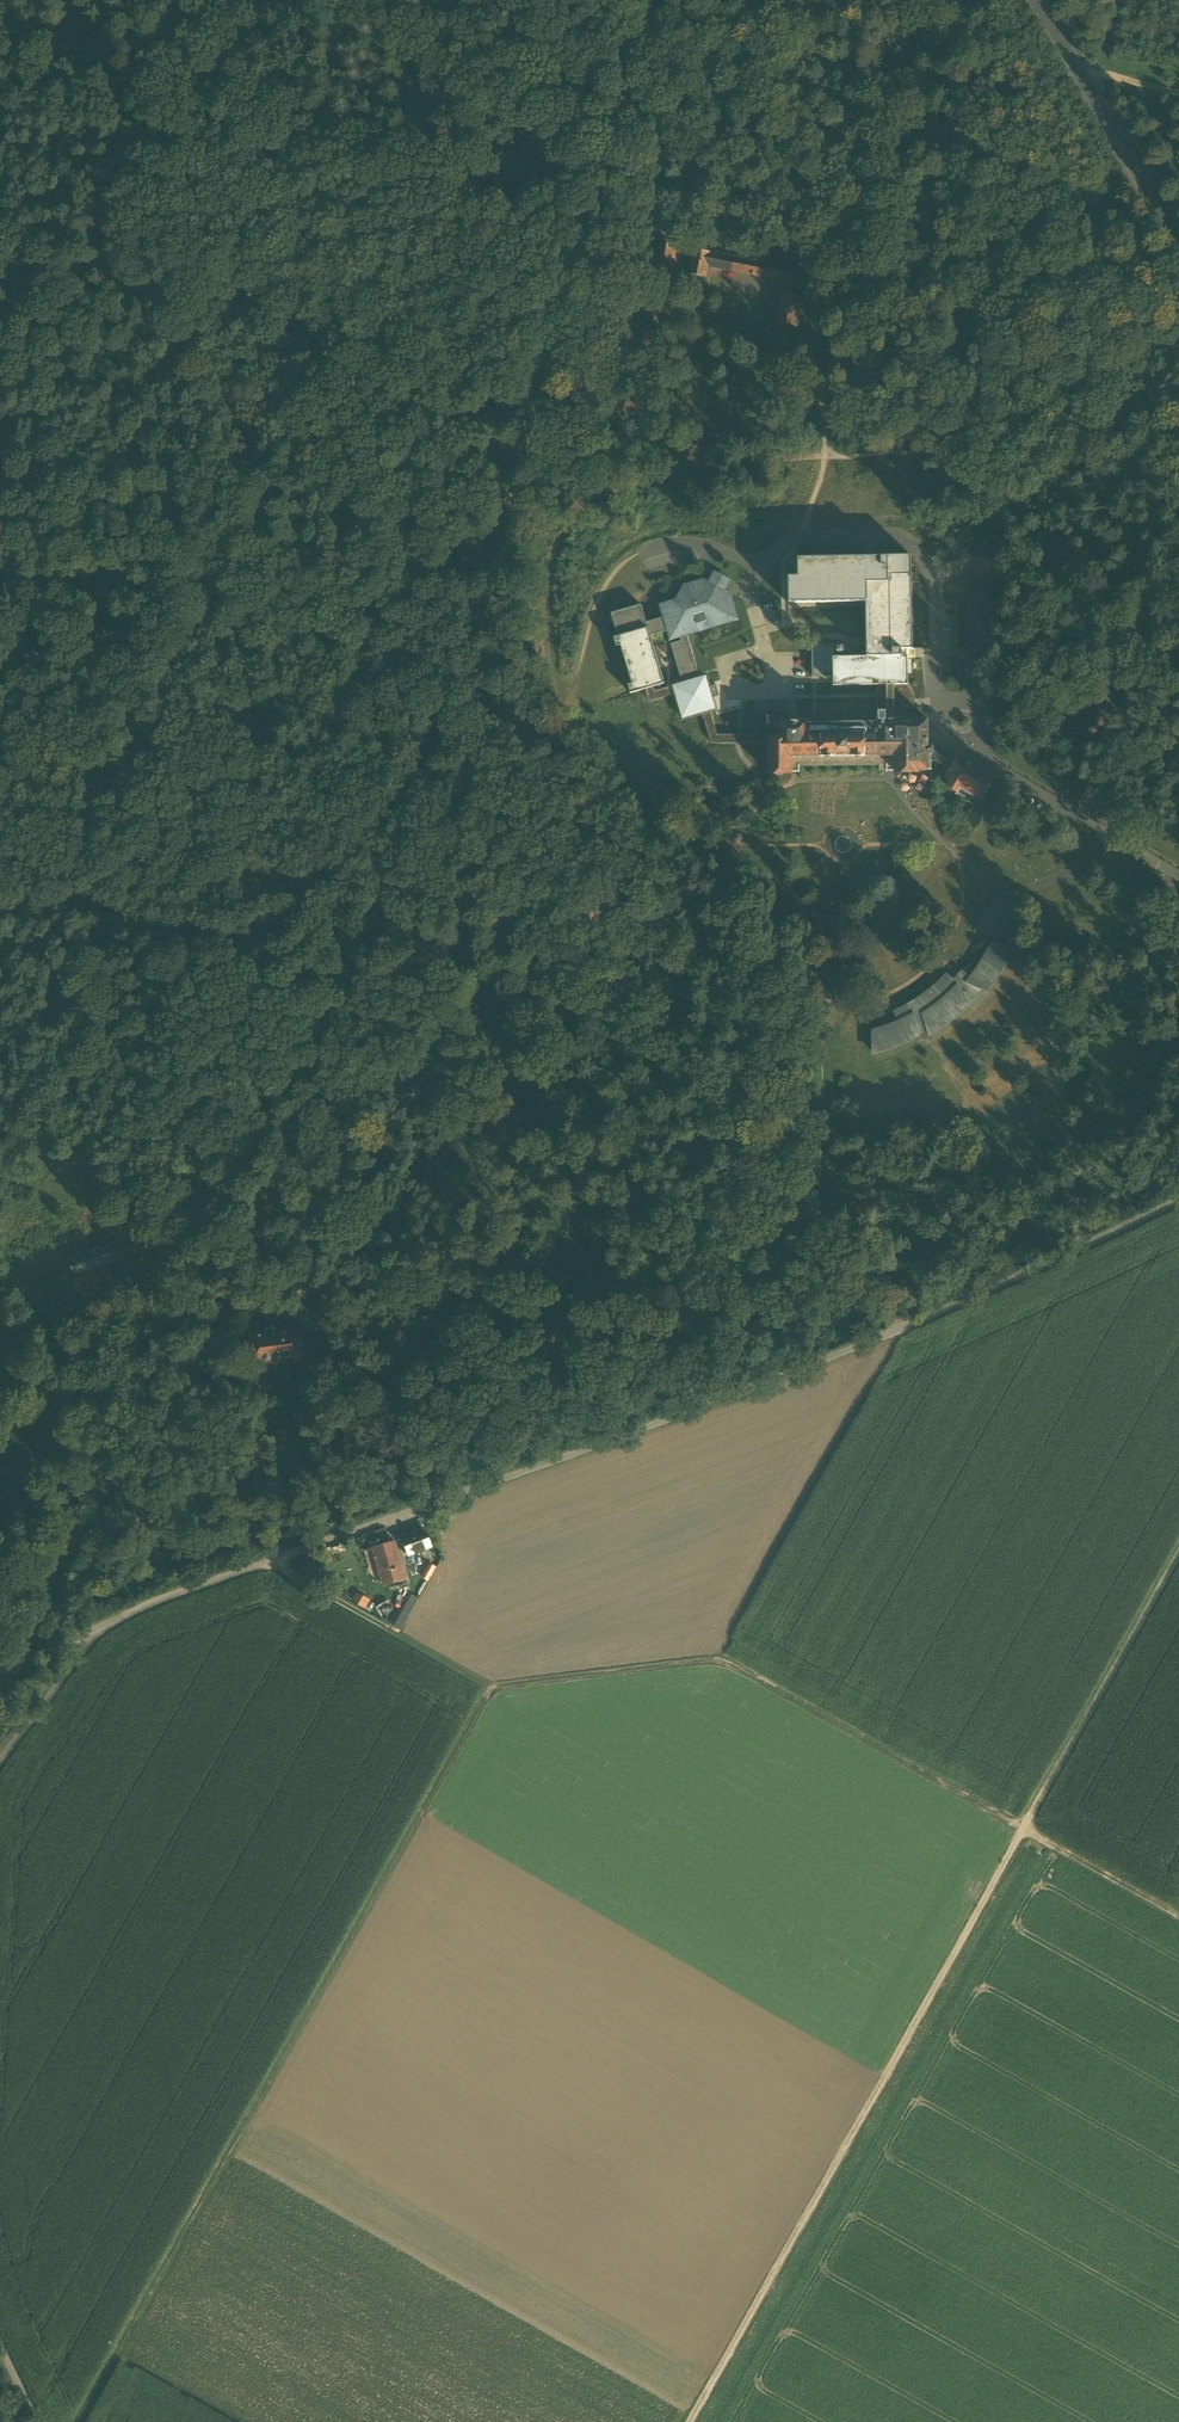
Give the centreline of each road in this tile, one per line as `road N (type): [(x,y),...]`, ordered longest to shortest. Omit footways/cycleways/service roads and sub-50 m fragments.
road 1 (unclassified): [(1178,1202),(801,1370),(151,1604),(0,1674)]
road 2 (track): [(11,1663),(150,1404),(247,1170),(404,851),(441,757),(474,626)]
road 3 (track): [(277,1557),(292,1574),(489,1685),(717,1658),(1178,1918)]
road 4 (track): [(682,2421),(1178,1548)]
road 5 (track): [(474,626),(662,0)]
road 6 (track): [(802,538),(826,455),(812,284),(822,251),(819,216),(807,176),(769,123),(730,0)]
road 7 (track): [(485,585),(20,488)]
road 8 (track): [(826,455),(625,491),(579,514),(558,545),(548,590),(564,700)]
road 9 (track): [(356,954),(0,899)]
road 10 (track): [(441,757),(141,703)]
road 11 (tertiary): [(1037,0),(1178,242)]
road 12 (track): [(0,1760),(102,1627)]
road 13 (track): [(826,455),(940,455),(981,477)]
road 14 (track): [(474,626),(528,644),(564,700)]

